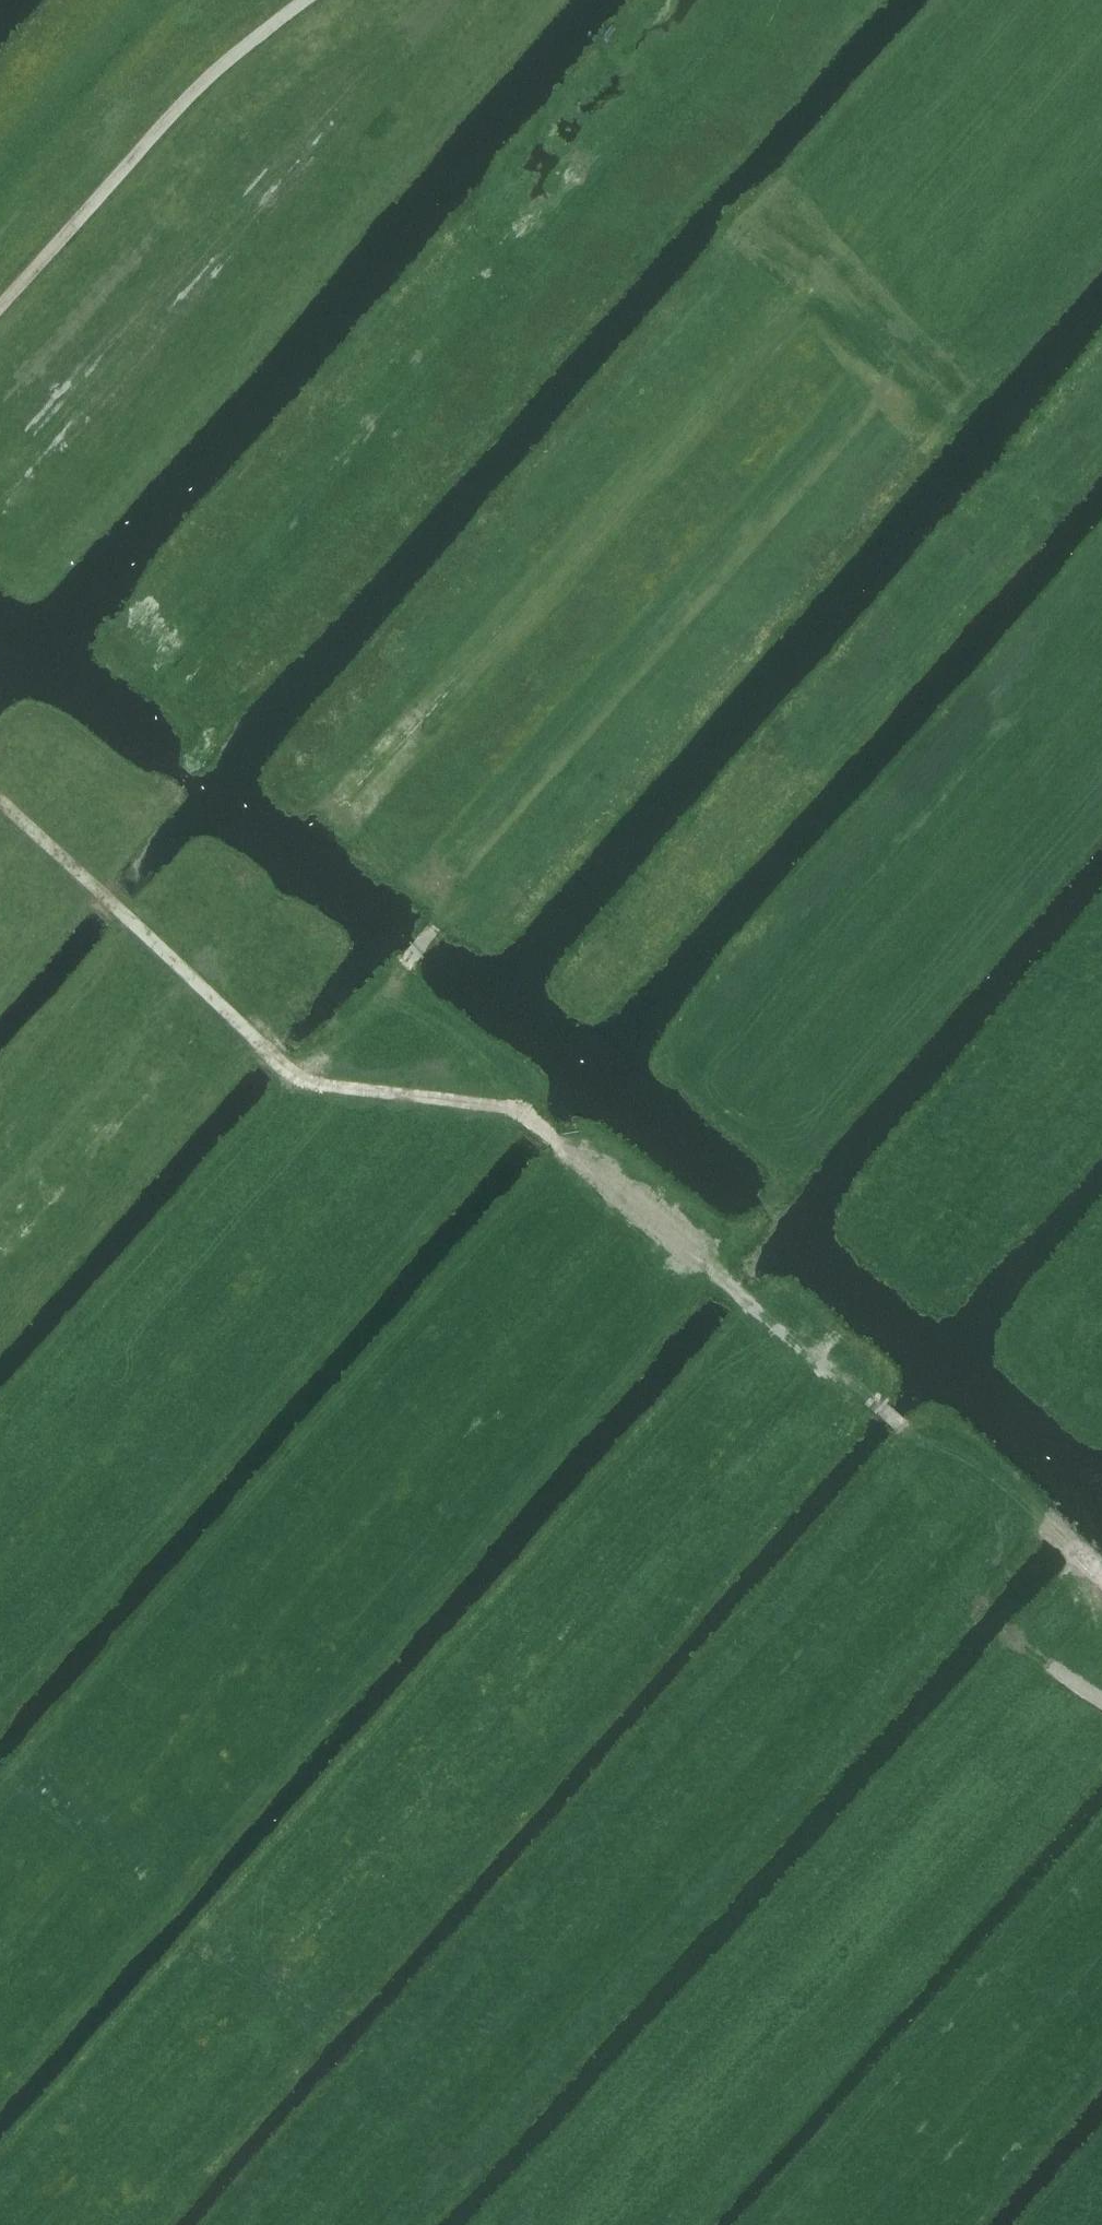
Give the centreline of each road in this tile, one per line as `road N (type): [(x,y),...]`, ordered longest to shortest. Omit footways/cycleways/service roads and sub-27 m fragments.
road 1 (track): [(716,1258),(560,1143),(479,1062),(438,1036),(367,1061),(298,1071),(275,1059),(0,800)]
road 2 (track): [(978,1614),(896,1447),(716,1258),(828,1125)]
road 3 (track): [(0,303),(160,127),(247,42),(304,0)]
road 4 (track): [(978,1614),(1101,1701)]

